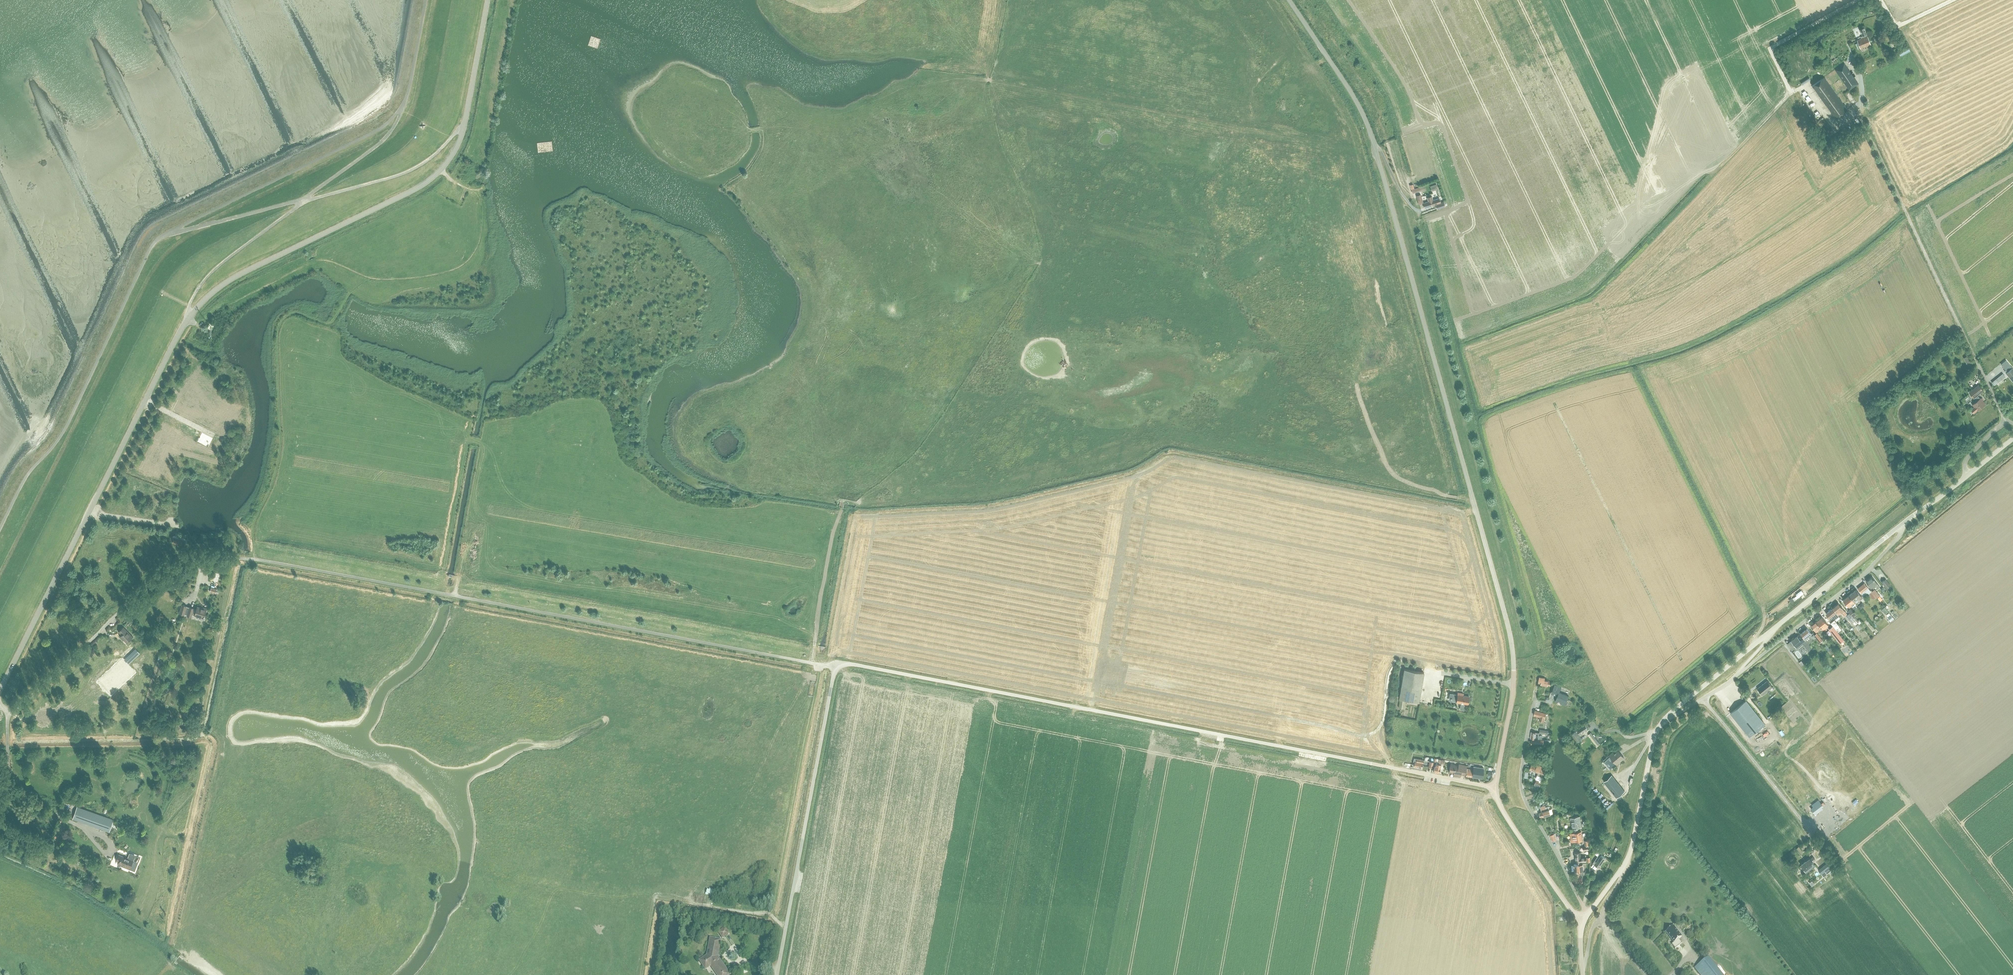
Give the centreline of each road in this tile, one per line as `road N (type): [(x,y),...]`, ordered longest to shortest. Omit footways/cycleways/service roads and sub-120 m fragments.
road 1 (unclassified): [(836,666),(215,555),(166,575),(19,707),(0,708)]
road 2 (tertiary): [(0,691),(190,316),(231,279),(441,170),(461,135),(488,0)]
road 3 (tertiary): [(1288,0),(1372,137),(1508,627),(1514,682),(1493,788)]
road 4 (unclassified): [(1493,788),(836,666)]
road 5 (unclassified): [(777,974),(836,666)]
road 6 (residential): [(1587,914),(1523,793),(1535,701)]
road 7 (residential): [(1902,524),(1865,574),(1736,676)]
road 8 (track): [(1857,0),(1770,48),(1791,93),(1805,87),(1832,123)]
road 9 (tertiary): [(1775,628),(1902,524)]
road 10 (tertiary): [(1493,788),(1583,921)]
road 11 (tertiary): [(1665,719),(1775,628)]
road 12 (tertiary): [(1624,865),(1654,737)]

